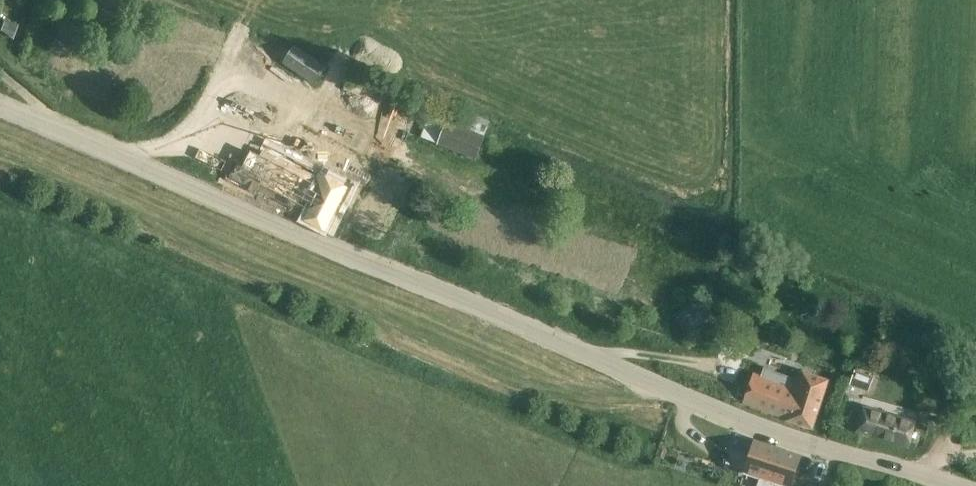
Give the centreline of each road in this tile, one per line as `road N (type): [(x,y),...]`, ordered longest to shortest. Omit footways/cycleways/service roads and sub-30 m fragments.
road 1 (tertiary): [(950,485),(723,412),(0,106)]

